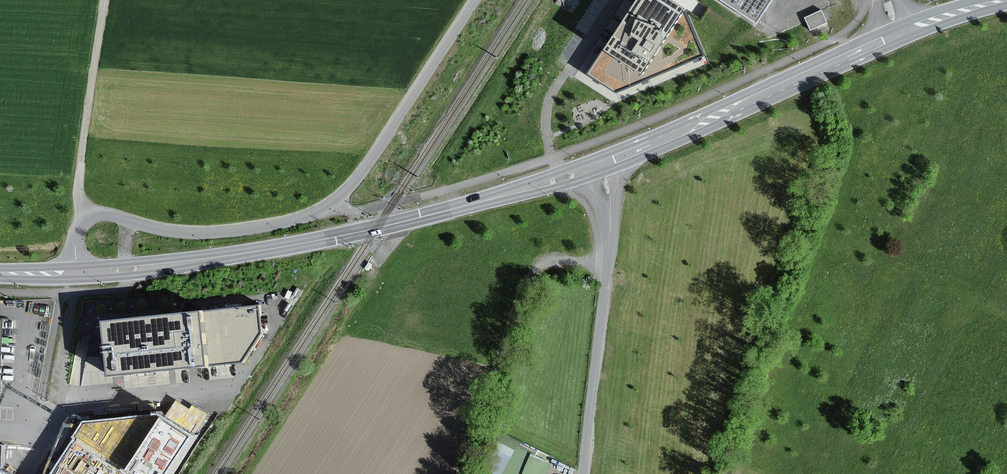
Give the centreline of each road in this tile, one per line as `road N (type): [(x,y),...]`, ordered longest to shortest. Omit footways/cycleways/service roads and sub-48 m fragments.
road 1 (unclassified): [(80,271),(84,223),(102,212),(198,232),(293,220),(335,201),(366,169),(476,0)]
road 2 (secondary): [(603,163),(325,239),(80,271)]
road 3 (secondary): [(899,29),(603,163)]
road 4 (residential): [(586,473),(610,232),(603,163)]
road 5 (track): [(109,0),(80,188),(91,216)]

